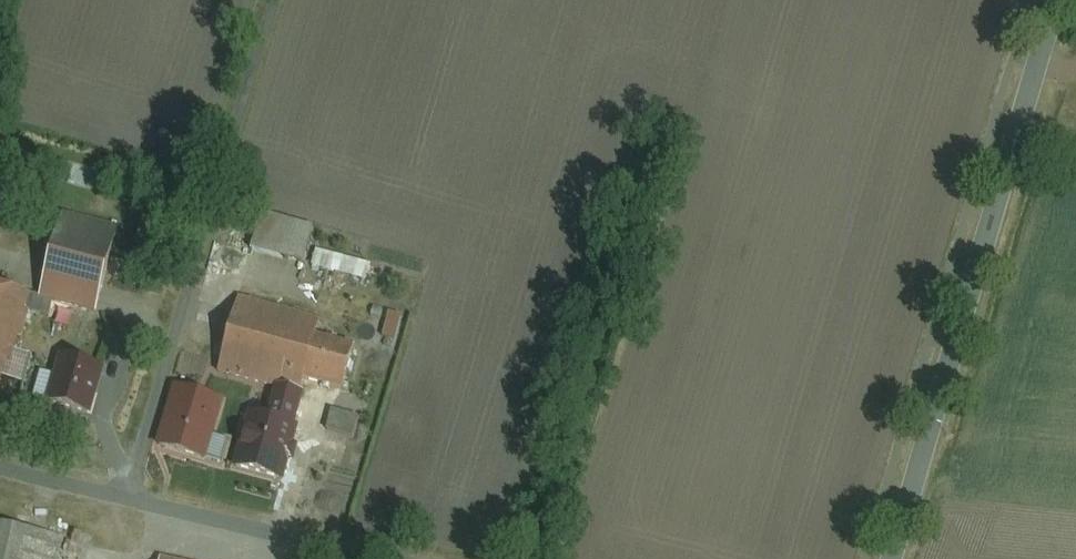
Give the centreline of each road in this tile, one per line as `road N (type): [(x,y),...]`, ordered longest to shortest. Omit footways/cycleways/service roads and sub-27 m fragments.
road 1 (tertiary): [(1057,0),(892,558)]
road 2 (residential): [(0,469),(384,558)]

